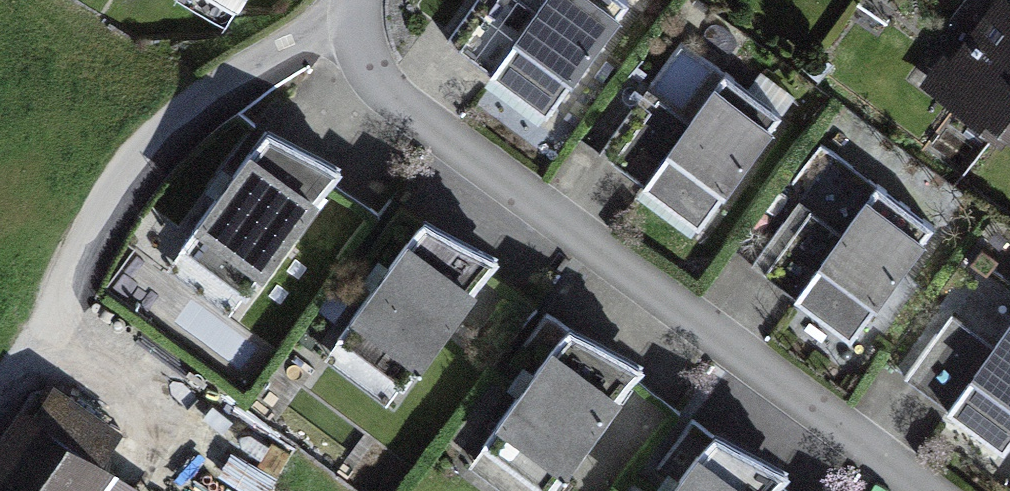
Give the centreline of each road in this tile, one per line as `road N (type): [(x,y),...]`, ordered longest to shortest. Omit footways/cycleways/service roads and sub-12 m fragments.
road 1 (residential): [(348,25),(372,89),(930,490)]
road 2 (residential): [(348,25),(233,67),(121,163),(5,391)]

